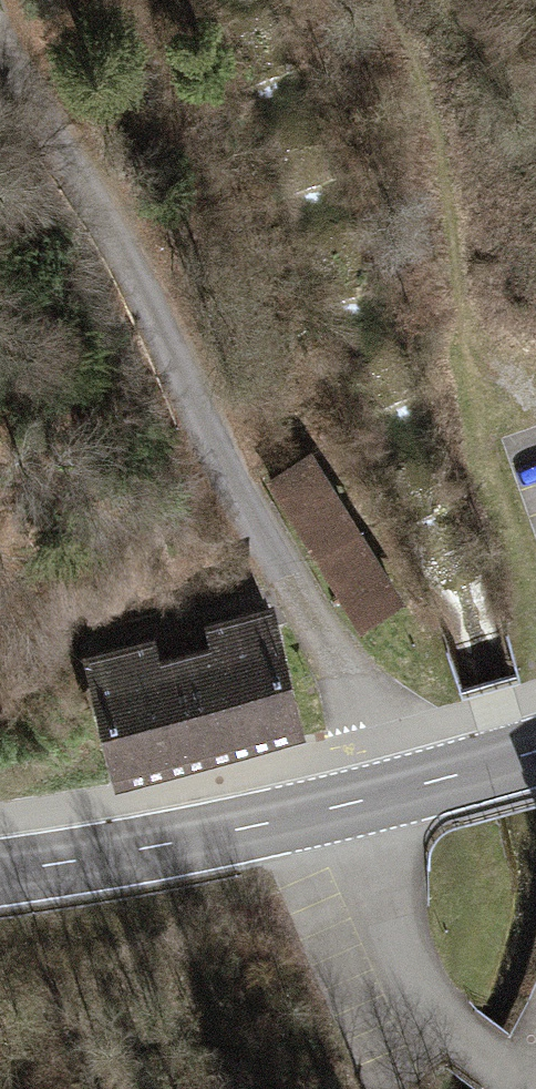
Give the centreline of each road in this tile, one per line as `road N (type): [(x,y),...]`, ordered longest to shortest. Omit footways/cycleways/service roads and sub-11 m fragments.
road 1 (residential): [(0,50),(378,720),(402,791)]
road 2 (track): [(535,389),(494,369),(446,302),(426,118),(374,0)]
road 3 (primary): [(0,872),(402,791)]
road 4 (primary): [(402,791),(535,751)]

